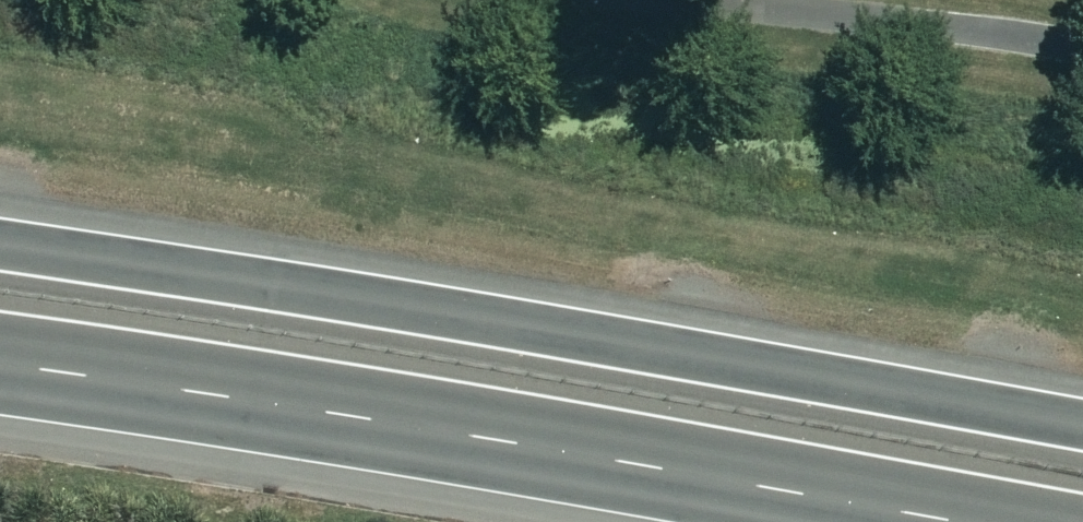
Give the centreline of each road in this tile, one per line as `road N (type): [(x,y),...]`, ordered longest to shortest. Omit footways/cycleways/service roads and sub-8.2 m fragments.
road 1 (trunk): [(0,233),(195,260),(1082,420)]
road 2 (trunk): [(997,521),(0,354)]

